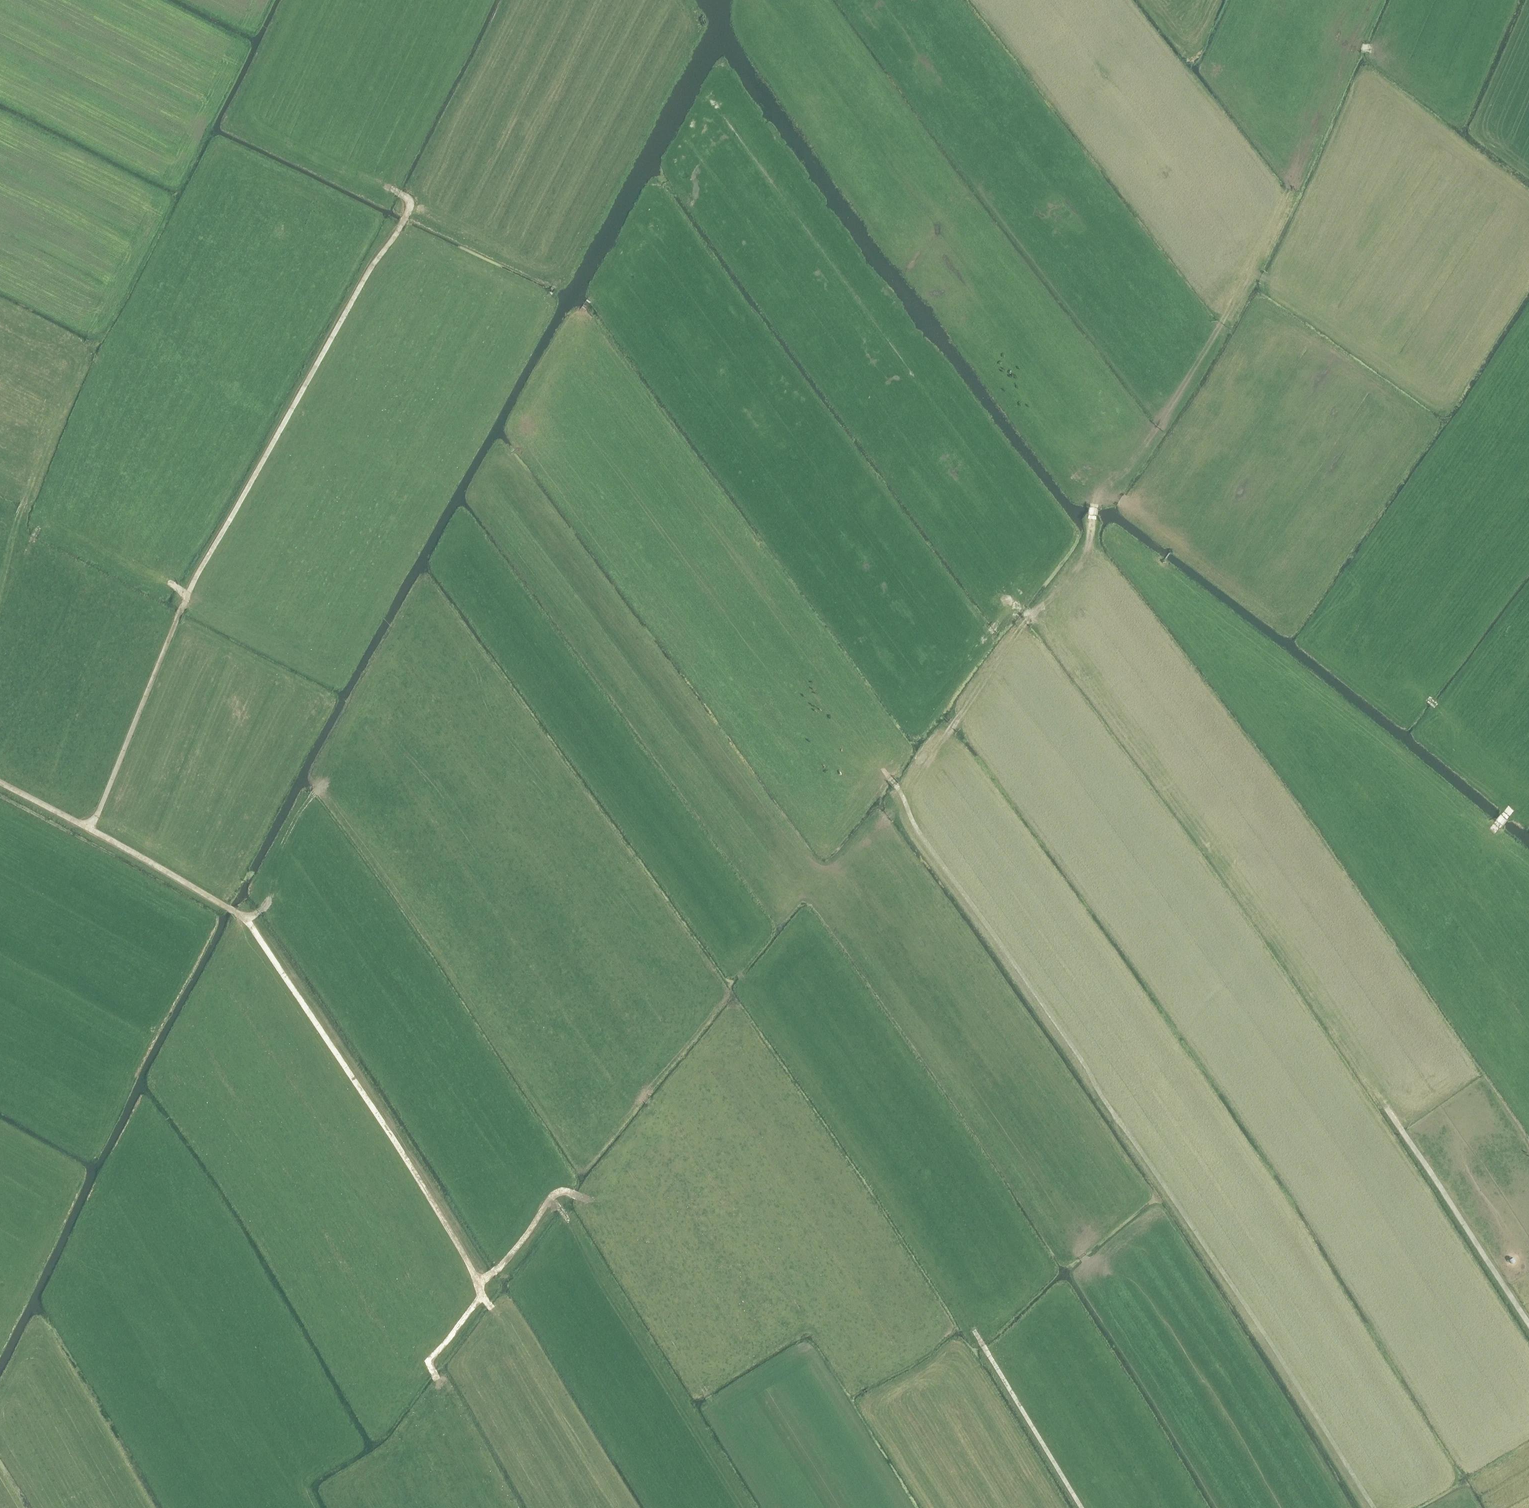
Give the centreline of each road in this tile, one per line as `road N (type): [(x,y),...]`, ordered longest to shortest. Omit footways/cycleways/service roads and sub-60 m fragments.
road 1 (track): [(871,827),(904,802),(1088,541),(1095,502),(1194,372),(1253,272),(1358,49),(1375,47)]
road 2 (track): [(1374,1507),(1084,1060),(888,776)]
road 3 (track): [(391,189),(410,202),(407,216),(188,592),(90,830),(0,780)]
road 4 (track): [(311,795),(307,803),(361,866),(567,1182),(489,1274)]
road 5 (track): [(307,803),(282,845),(270,899),(246,916),(90,830)]
road 6 (track): [(976,1330),(1082,1507)]
road 7 (track): [(1528,787),(1428,697),(1435,626)]

